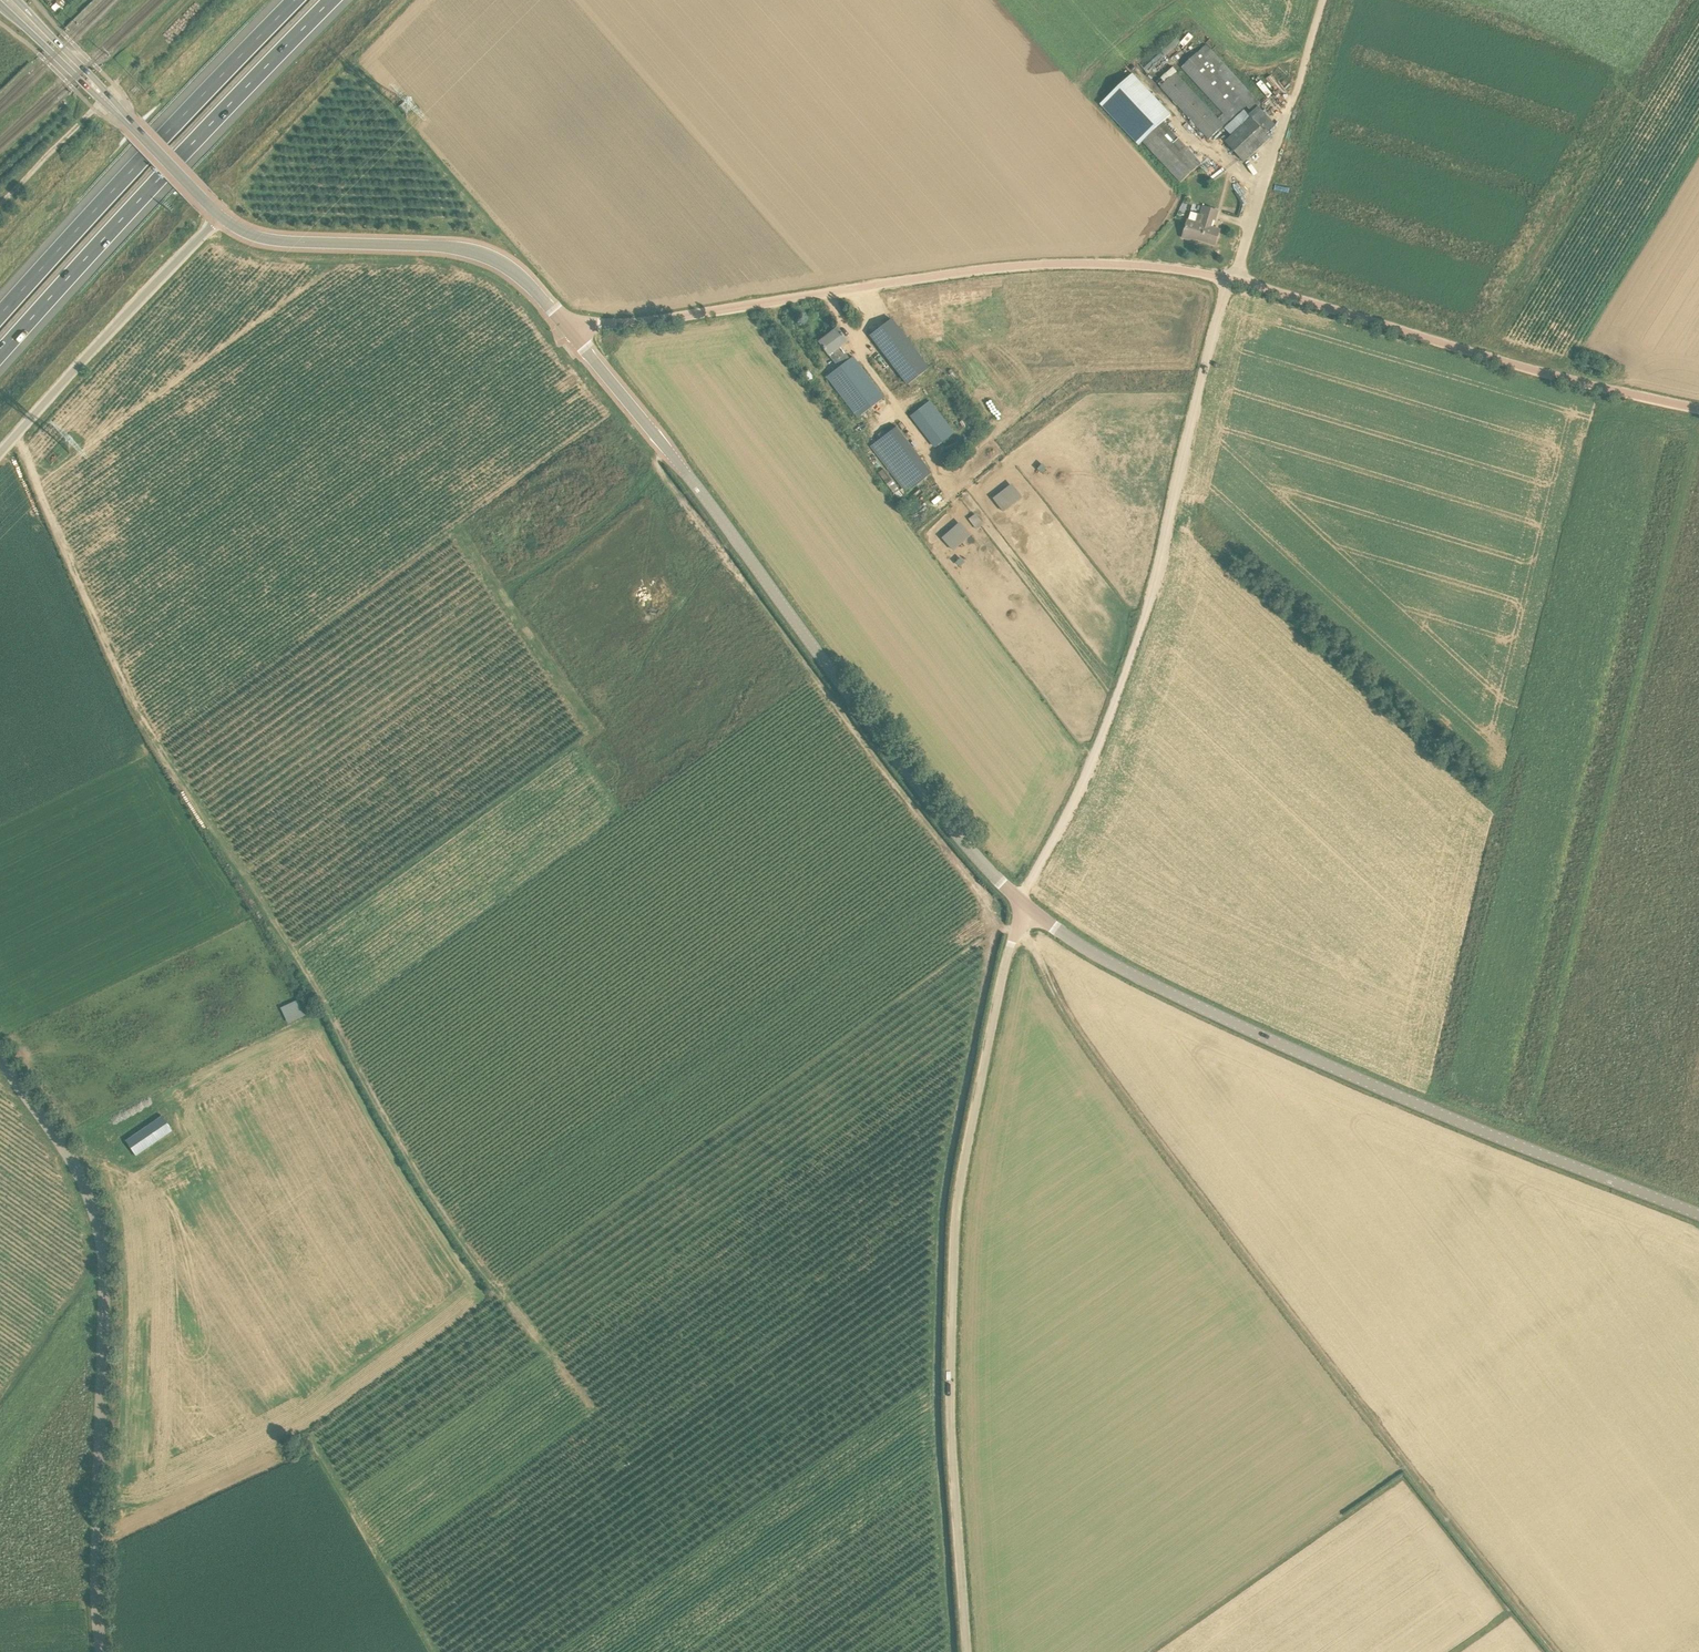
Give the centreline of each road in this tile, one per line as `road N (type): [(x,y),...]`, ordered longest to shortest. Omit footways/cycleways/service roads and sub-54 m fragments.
road 1 (track): [(1231,280),(1135,647),(1093,764),(1021,901),(1026,933),(1081,1040),(1553,1651)]
road 2 (unclassified): [(959,1651),(947,1460),(950,1252),(960,1169),(1021,901)]
road 3 (tertiary): [(1698,1216),(1330,1067),(1099,957),(1021,901)]
road 4 (tertiary): [(1021,901),(958,837),(683,469),(571,334)]
road 5 (unclassified): [(1231,280),(1101,263),(981,268),(571,334)]
road 6 (unclassified): [(95,1651),(103,1284),(97,1232),(87,1202),(0,1065)]
road 7 (motorway): [(0,356),(335,0)]
road 8 (unclassified): [(1698,410),(1563,380),(1231,280)]
road 9 (motorway): [(297,0),(0,316)]
road 10 (tertiary): [(571,334),(518,274),(474,251),(268,239),(220,217)]
road 11 (unclassified): [(0,456),(220,217)]
road 12 (unclassified): [(1231,280),(1290,104)]
road 13 (tertiary): [(0,4),(109,102)]
road 14 (track): [(102,115),(0,209)]
road 15 (tertiary): [(109,102),(17,0)]
road 16 (tertiary): [(109,102),(202,198)]

